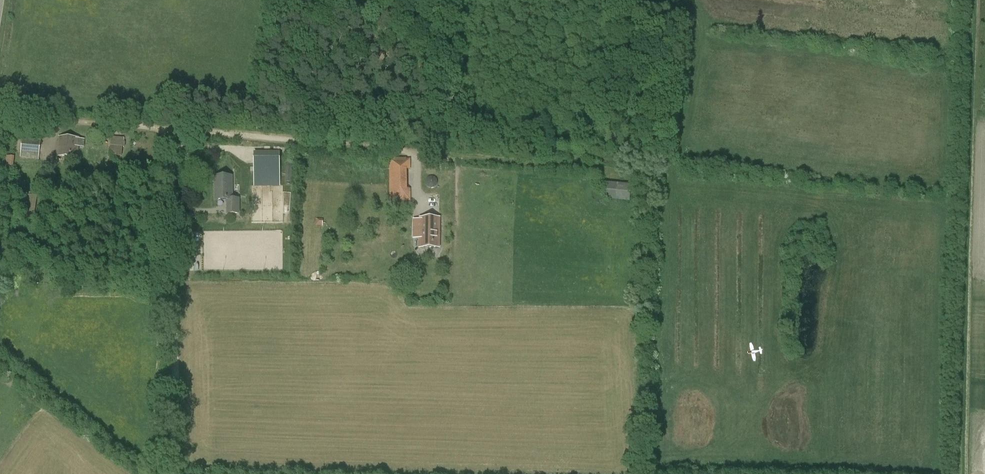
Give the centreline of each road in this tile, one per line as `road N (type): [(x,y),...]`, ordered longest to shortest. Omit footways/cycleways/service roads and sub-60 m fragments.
road 1 (track): [(174,133),(173,473)]

